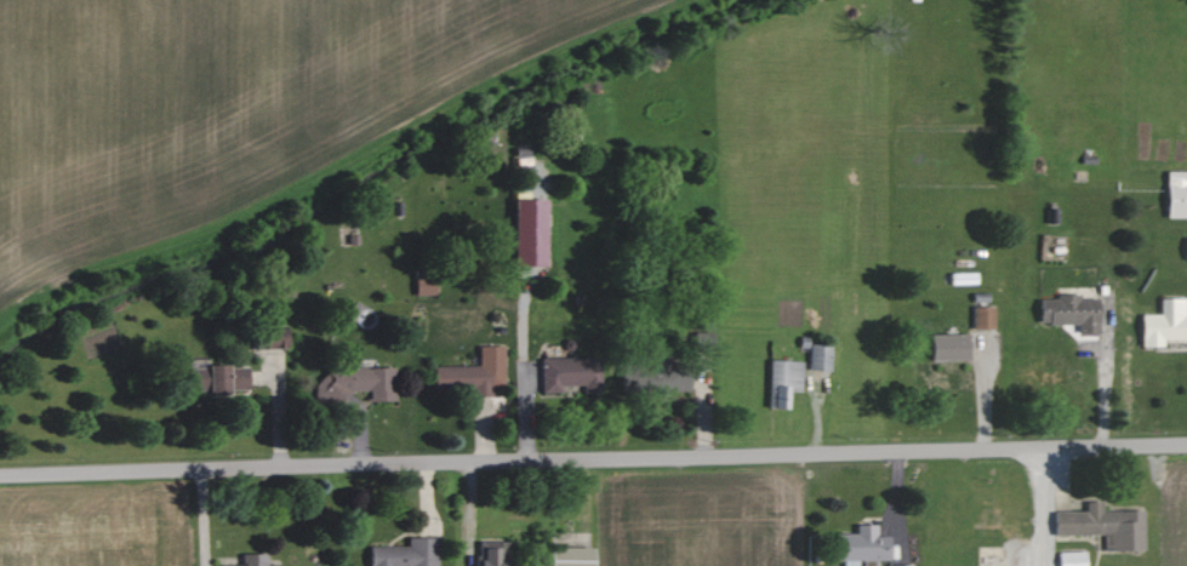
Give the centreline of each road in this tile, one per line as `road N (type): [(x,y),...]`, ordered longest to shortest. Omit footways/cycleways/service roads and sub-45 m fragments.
road 1 (tertiary): [(0,477),(1186,446)]

